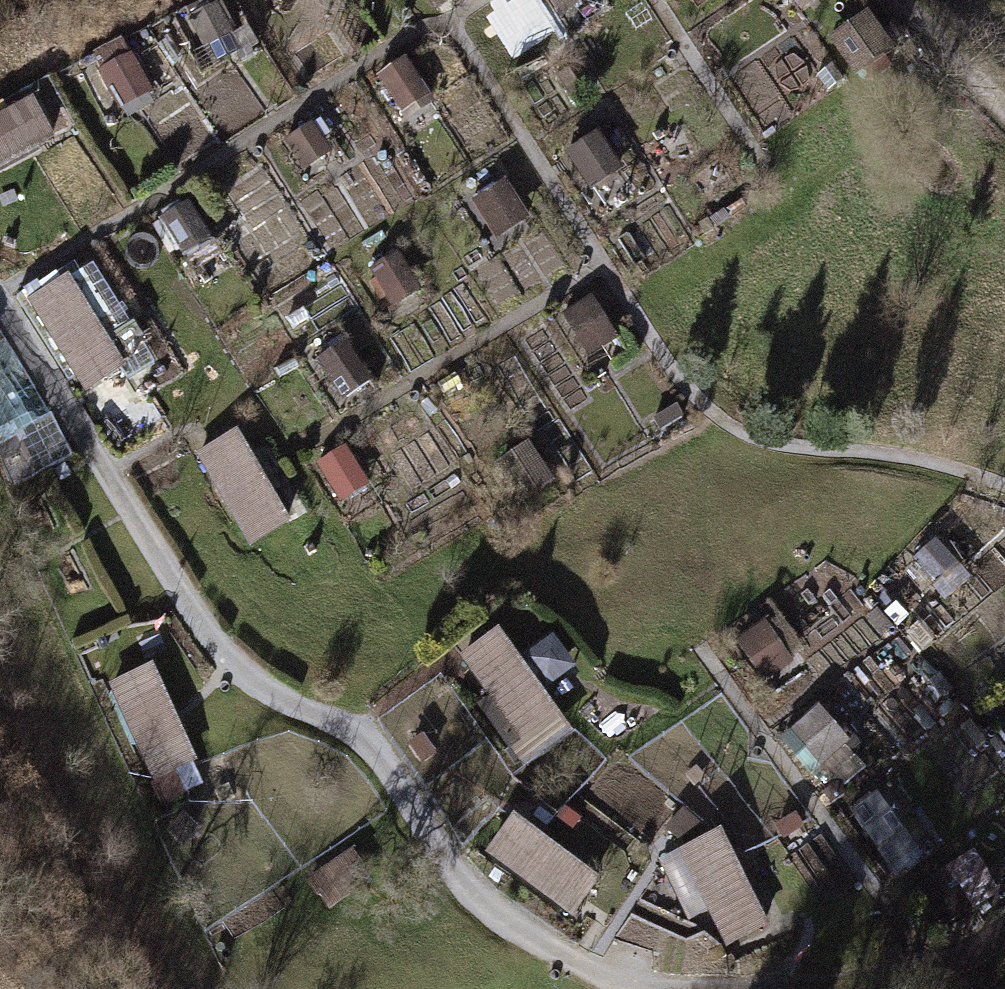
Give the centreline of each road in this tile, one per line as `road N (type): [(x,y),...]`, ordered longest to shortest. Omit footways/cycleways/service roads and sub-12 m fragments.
road 1 (track): [(1004,929),(974,951),(918,969),(768,987),(609,981),(474,905),(367,736),(233,669),(207,639),(0,305)]

